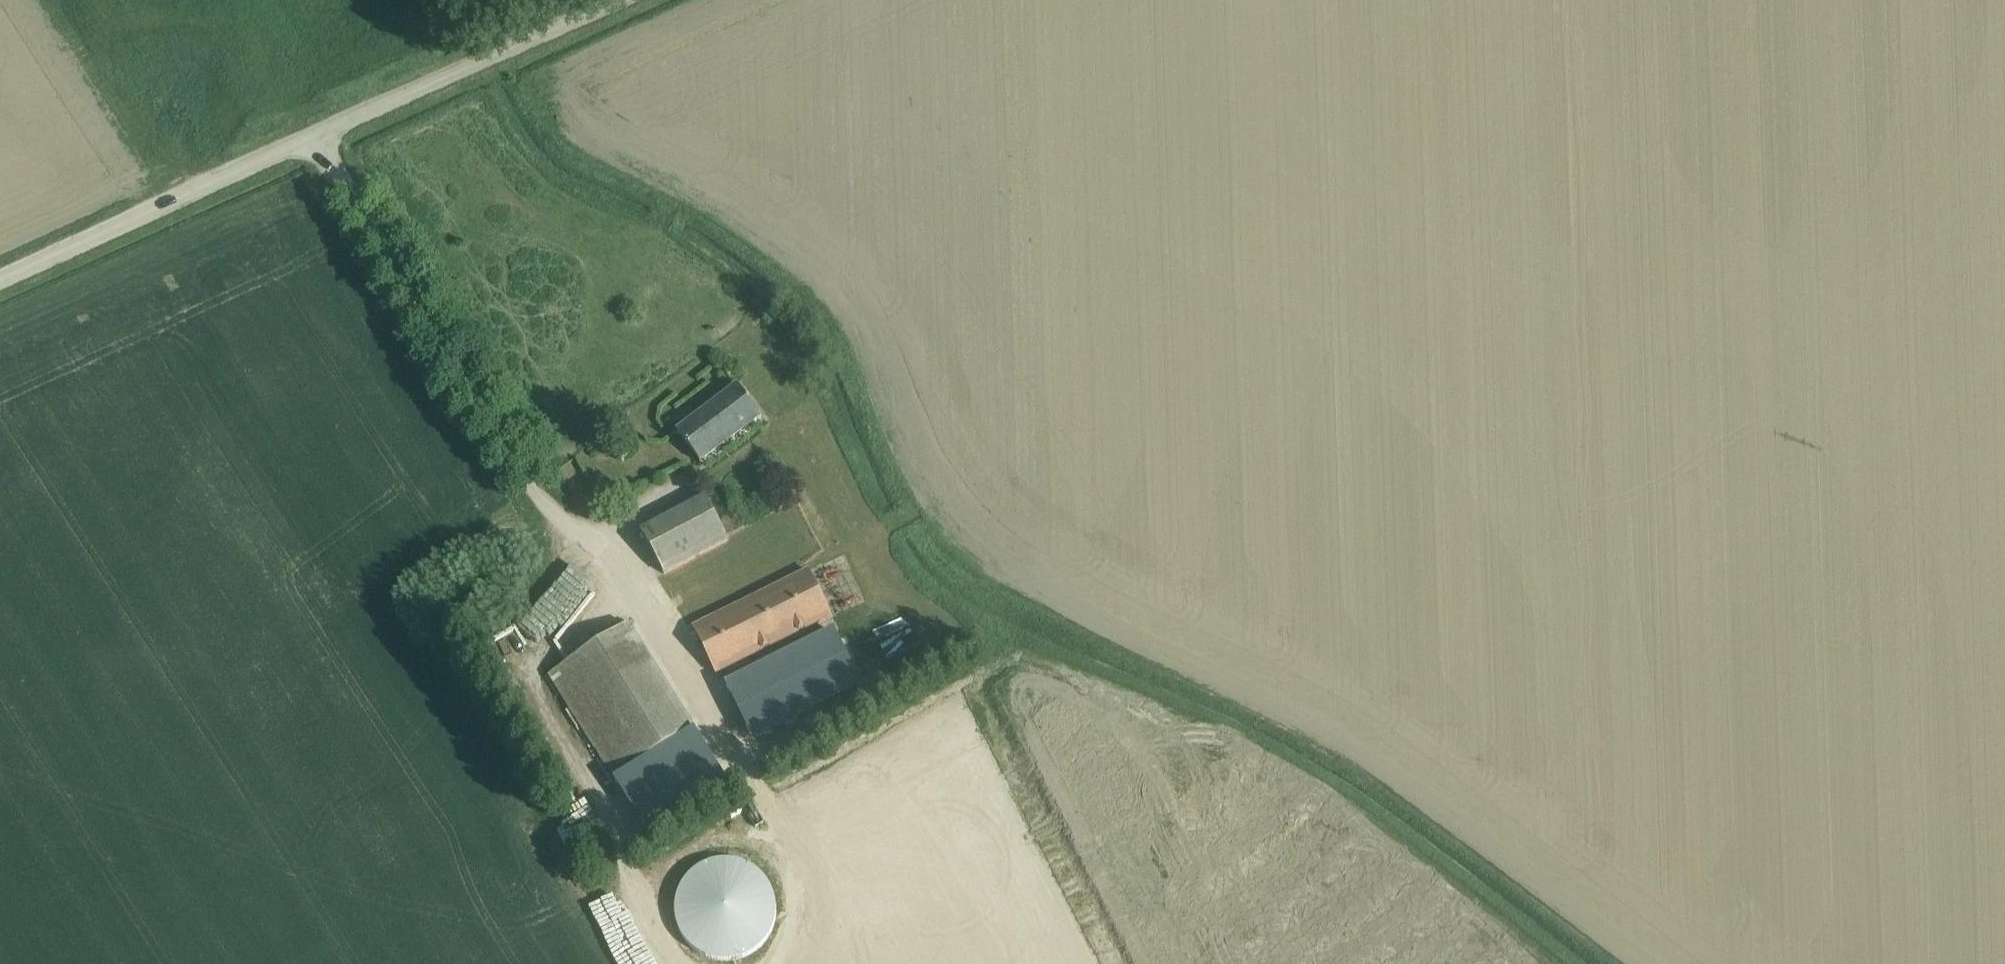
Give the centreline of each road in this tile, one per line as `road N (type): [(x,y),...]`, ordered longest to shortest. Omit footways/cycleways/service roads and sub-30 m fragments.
road 1 (unclassified): [(0,286),(624,0)]

